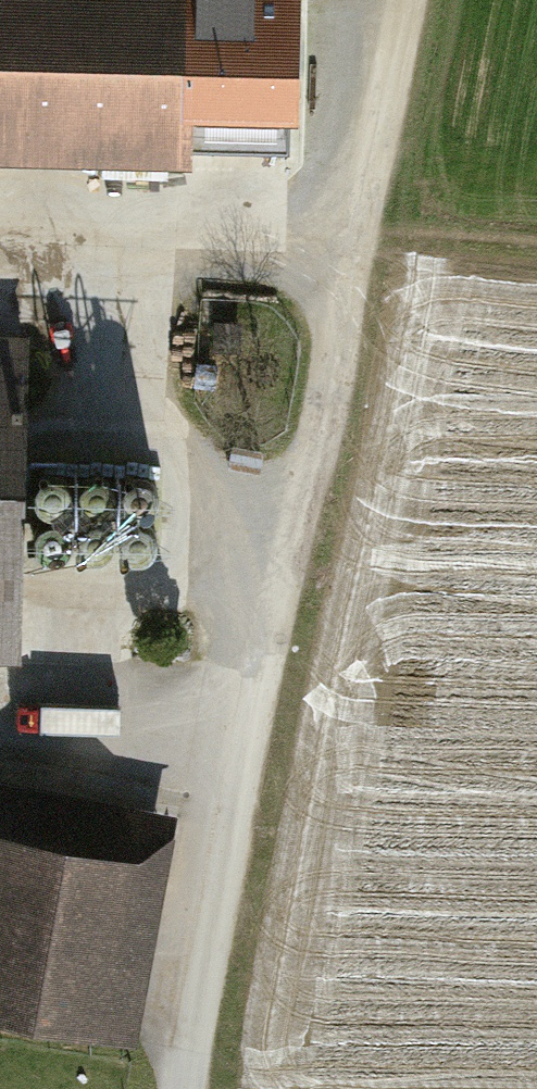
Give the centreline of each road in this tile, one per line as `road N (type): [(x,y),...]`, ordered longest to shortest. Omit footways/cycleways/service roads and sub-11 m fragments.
road 1 (track): [(399,0),(179,1088)]
road 2 (track): [(0,260),(74,273),(174,268),(342,279)]
road 3 (track): [(241,759),(0,754)]

